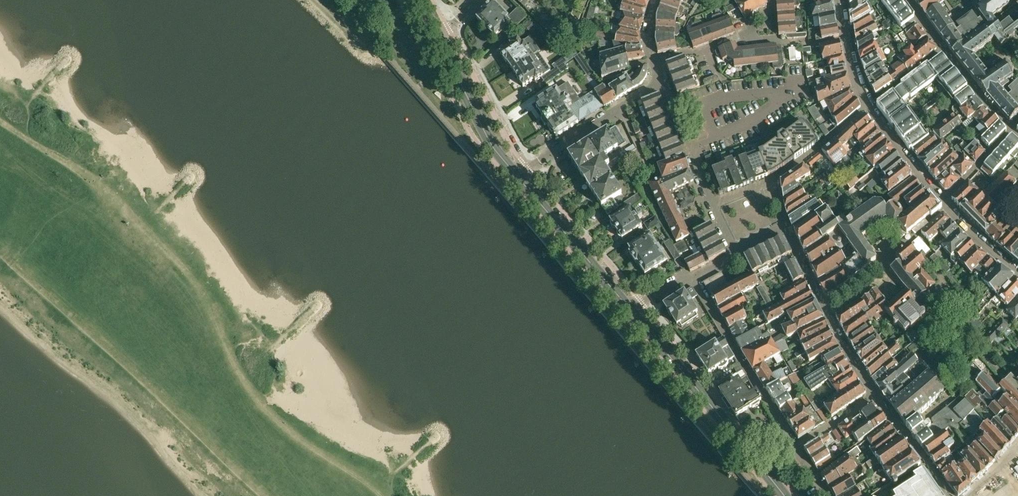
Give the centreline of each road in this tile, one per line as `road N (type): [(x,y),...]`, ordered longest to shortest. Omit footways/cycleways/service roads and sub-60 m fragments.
road 1 (tertiary): [(762,468),(630,310)]
road 2 (residential): [(795,448),(692,278)]
road 3 (tertiary): [(630,310),(516,175)]
road 4 (residential): [(661,81),(516,175)]
road 5 (tertiary): [(516,175),(490,142),(436,33)]
road 6 (residential): [(823,307),(943,206)]
road 7 (residential): [(715,205),(661,81)]
road 8 (residential): [(943,206),(868,105)]
road 9 (residential): [(876,395),(951,495)]

